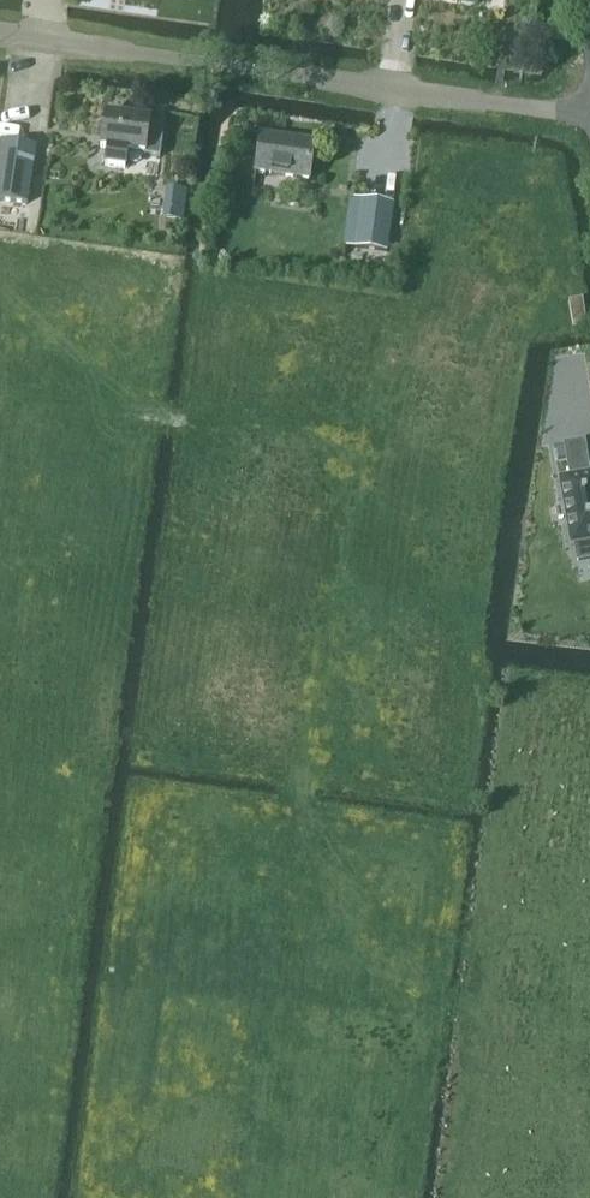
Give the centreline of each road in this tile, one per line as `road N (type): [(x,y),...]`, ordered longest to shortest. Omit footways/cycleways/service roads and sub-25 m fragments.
road 1 (unclassified): [(0,33),(589,116)]

